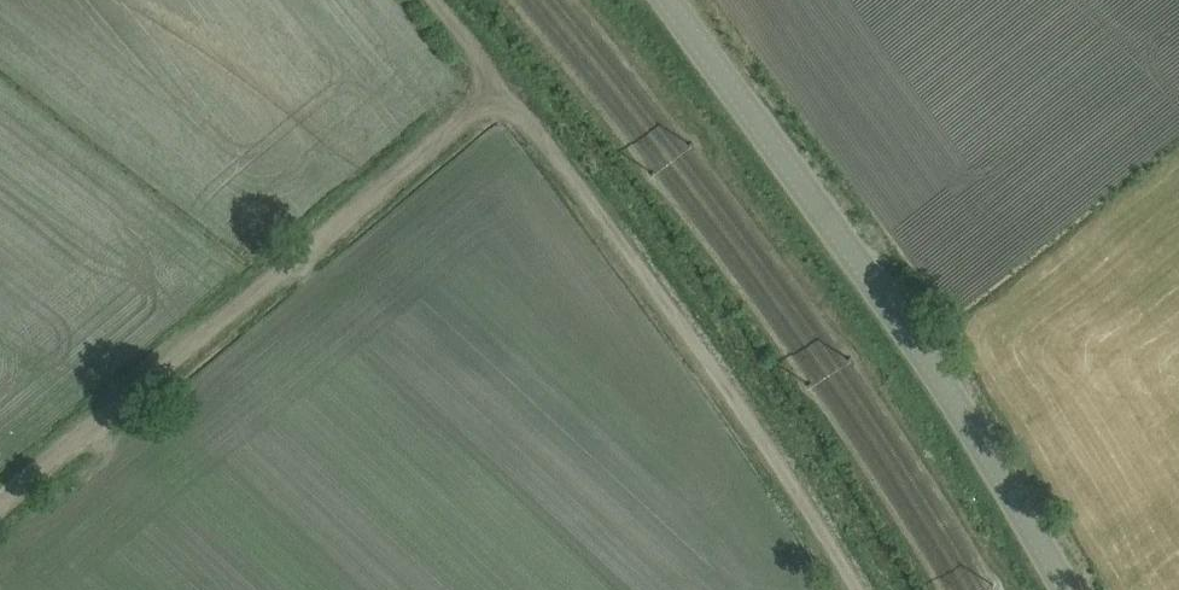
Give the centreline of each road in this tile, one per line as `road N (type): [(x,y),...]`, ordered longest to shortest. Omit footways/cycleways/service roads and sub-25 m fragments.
road 1 (track): [(857,589),(663,301),(433,0)]
road 2 (tertiary): [(1067,589),(971,426),(667,0)]
road 3 (track): [(496,91),(0,508)]

